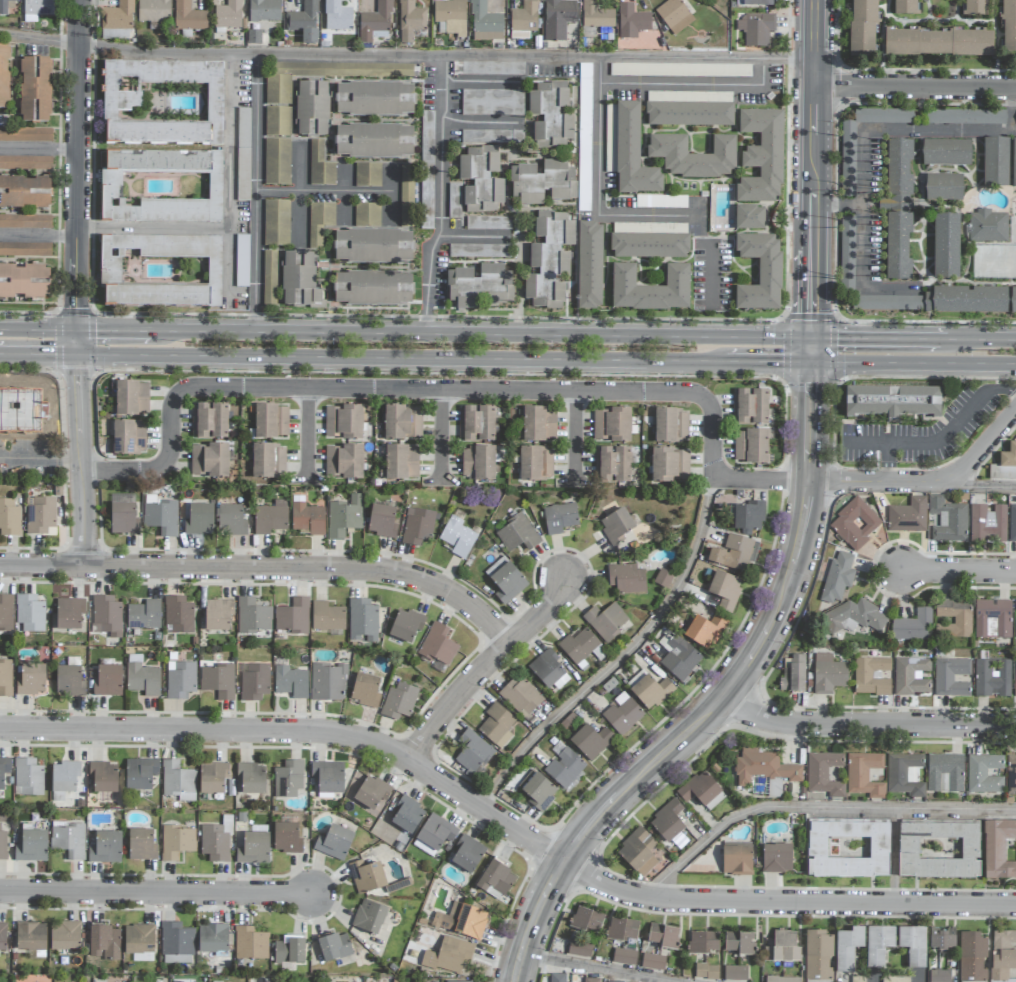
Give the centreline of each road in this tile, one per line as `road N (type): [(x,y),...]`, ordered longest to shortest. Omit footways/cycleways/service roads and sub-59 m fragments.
road 1 (residential): [(1015,907),(638,899),(598,882),(414,764),(352,739),(0,729)]
road 2 (residential): [(85,472),(162,468),(184,391),(308,387),(690,392),(713,415),(715,475)]
road 3 (tertiary): [(516,981),(531,926),(566,860),(617,792),(720,698),(775,614),(806,502),(810,361)]
road 4 (secondary): [(79,356),(721,361)]
road 5 (secondary): [(810,336),(256,332)]
road 6 (residential): [(511,644),(462,601),(390,574),(0,565)]
road 7 (residential): [(337,897),(0,892)]
road 8 (tertiary): [(815,0),(810,336)]
road 9 (residential): [(78,330),(80,0)]
road 10 (residential): [(1015,728),(787,724),(720,698)]
road 11 (residential): [(414,764),(457,700),(577,575)]
road 12 (residential): [(715,475),(938,483)]
road 13 (residential): [(89,566),(79,356)]
road 14 (secondary): [(810,361),(1015,364)]
road 15 (residential): [(1015,88),(814,86)]
road 16 (secondary): [(958,338),(810,336)]
road 17 (residential): [(1015,573),(888,571)]

